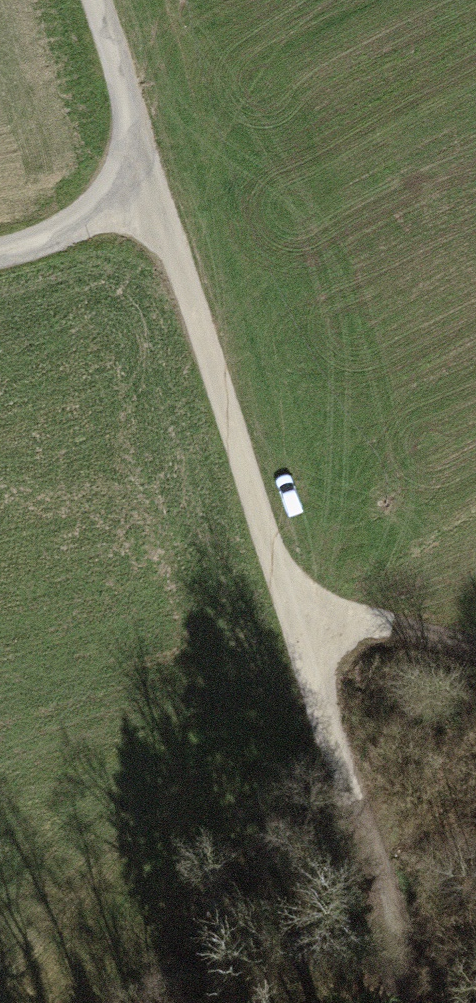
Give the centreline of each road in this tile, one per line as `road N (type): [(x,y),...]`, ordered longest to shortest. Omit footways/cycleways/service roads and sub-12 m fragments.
road 1 (track): [(93,0),(295,628)]
road 2 (track): [(395,1002),(386,909),(352,804)]
road 3 (track): [(295,628),(352,804)]
road 4 (track): [(295,628),(355,621),(475,650)]
road 5 (track): [(155,197),(0,249)]

